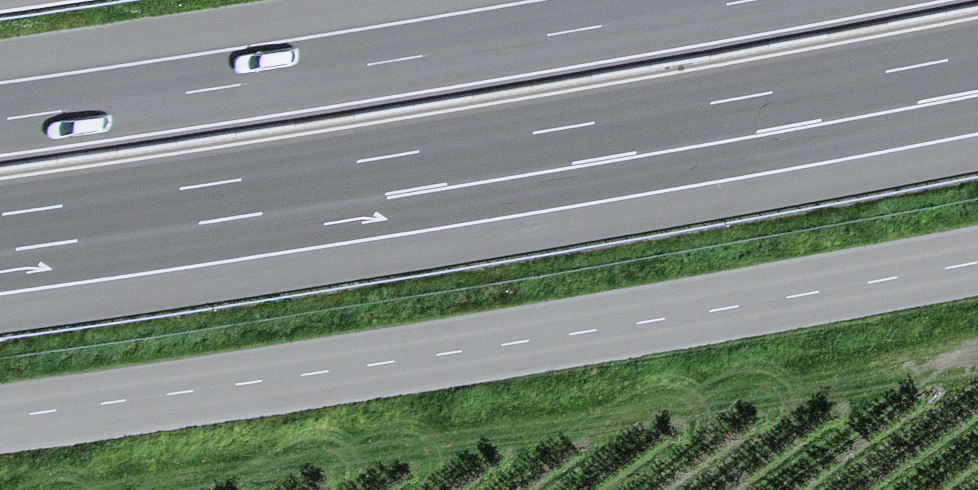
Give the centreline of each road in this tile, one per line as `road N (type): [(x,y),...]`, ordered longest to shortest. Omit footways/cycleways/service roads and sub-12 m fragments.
road 1 (secondary): [(0,418),(325,374),(977,261)]
road 2 (motorway): [(740,0),(0,117)]
road 3 (motorway): [(0,233),(734,118)]
road 4 (motorway): [(734,118),(977,67)]
road 5 (motorway): [(734,118),(977,81)]

